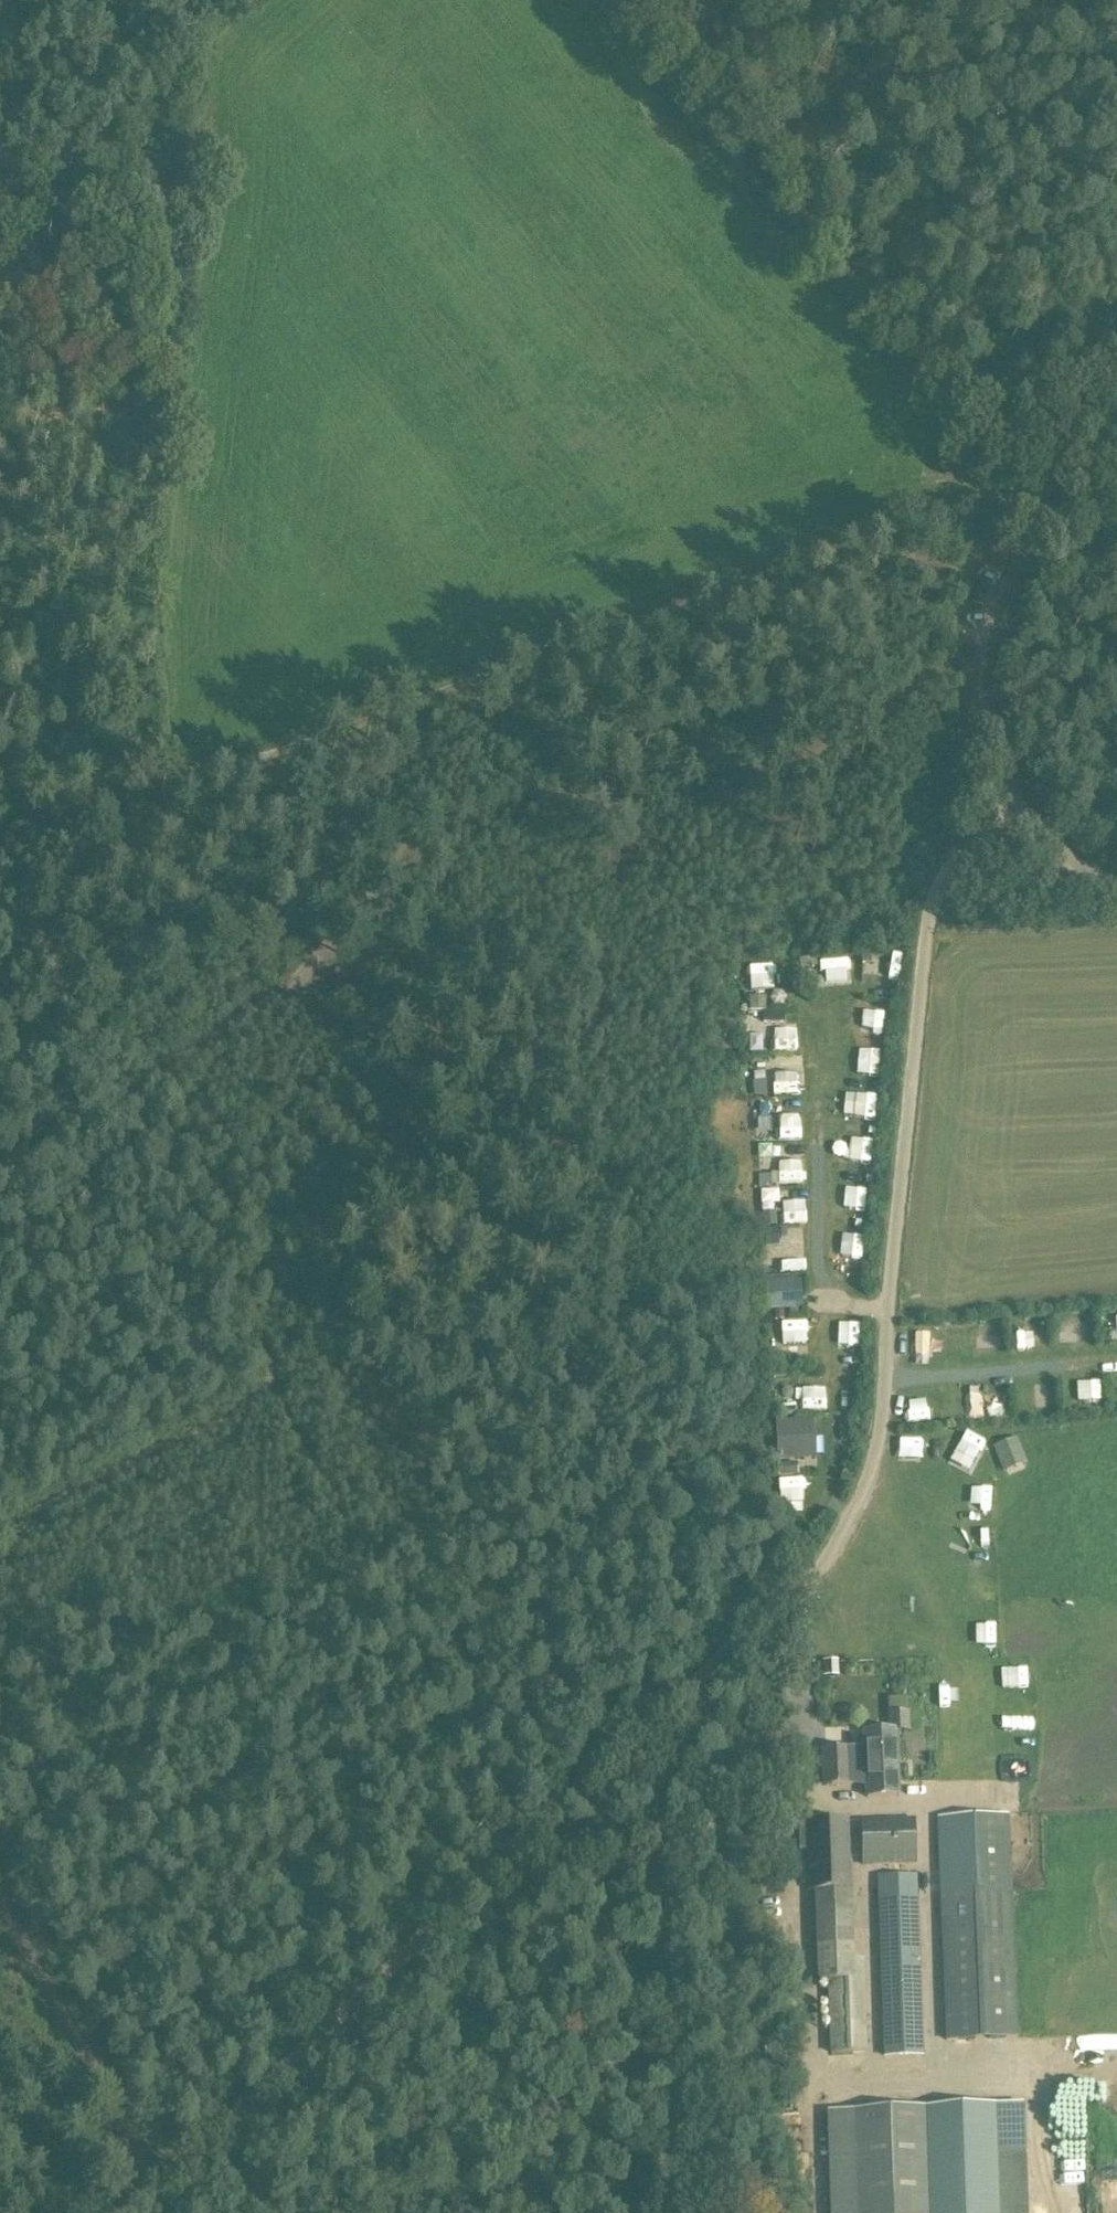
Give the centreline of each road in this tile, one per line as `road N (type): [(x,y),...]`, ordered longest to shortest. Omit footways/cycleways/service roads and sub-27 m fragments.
road 1 (track): [(1032,505),(962,498),(181,775),(0,789)]
road 2 (track): [(976,686),(920,700),(826,759),(782,775),(614,803),(564,789),(507,807),(400,862),(261,1011),(172,1067),(121,1088)]
road 3 (track): [(121,1088),(267,1363),(390,1542),(417,1645),(473,1713),(505,1713),(590,1643),(622,1654),(663,1713)]
road 4 (unclassified): [(1012,805),(973,843),(931,907),(860,1500),(789,1614)]
road 5 (track): [(129,2212),(663,1713)]
road 6 (unclassified): [(1116,316),(1032,505),(993,611),(973,696),(1012,805)]
road 7 (track): [(663,1713),(651,1766),(662,1843),(669,2212)]
road 8 (track): [(663,1713),(796,1603)]
road 9 (unclassified): [(1012,805),(1075,867),(1116,888)]

